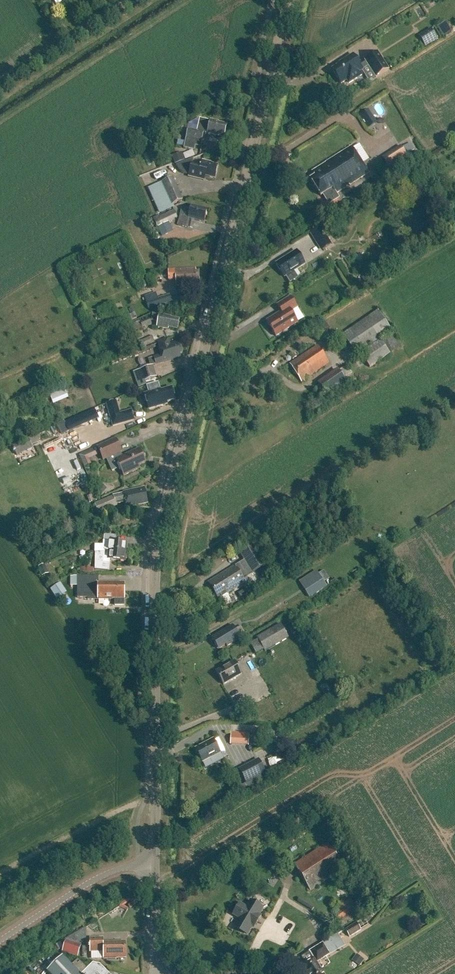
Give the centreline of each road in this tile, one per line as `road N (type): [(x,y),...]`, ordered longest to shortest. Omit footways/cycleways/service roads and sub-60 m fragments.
road 1 (tertiary): [(152,861),(161,530),(289,0)]
road 2 (tertiary): [(0,941),(83,886),(152,861)]
road 3 (unclassified): [(0,85),(131,0)]

